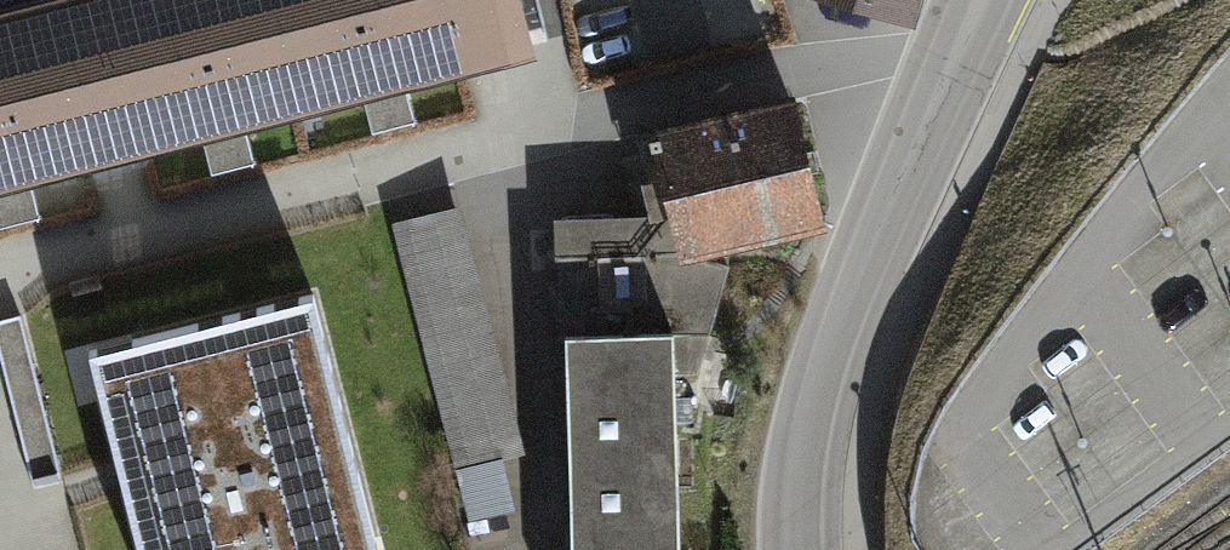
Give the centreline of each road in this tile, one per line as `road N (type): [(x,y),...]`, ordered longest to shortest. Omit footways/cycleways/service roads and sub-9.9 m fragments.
road 1 (tertiary): [(938,103),(836,353),(814,426),(800,549)]
road 2 (residential): [(575,120),(792,72),(891,85),(938,103)]

